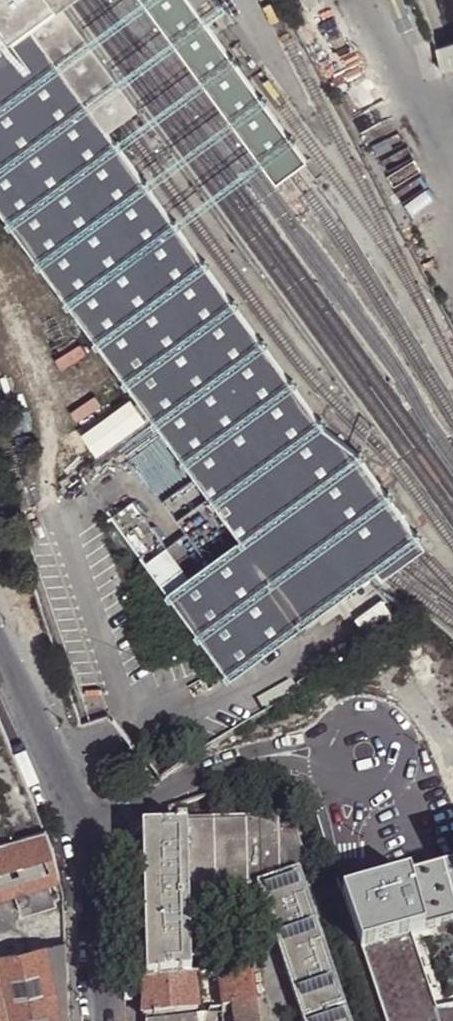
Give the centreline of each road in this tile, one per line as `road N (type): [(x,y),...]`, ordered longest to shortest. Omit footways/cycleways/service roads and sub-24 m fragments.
road 1 (residential): [(103,900),(91,832),(0,637)]

